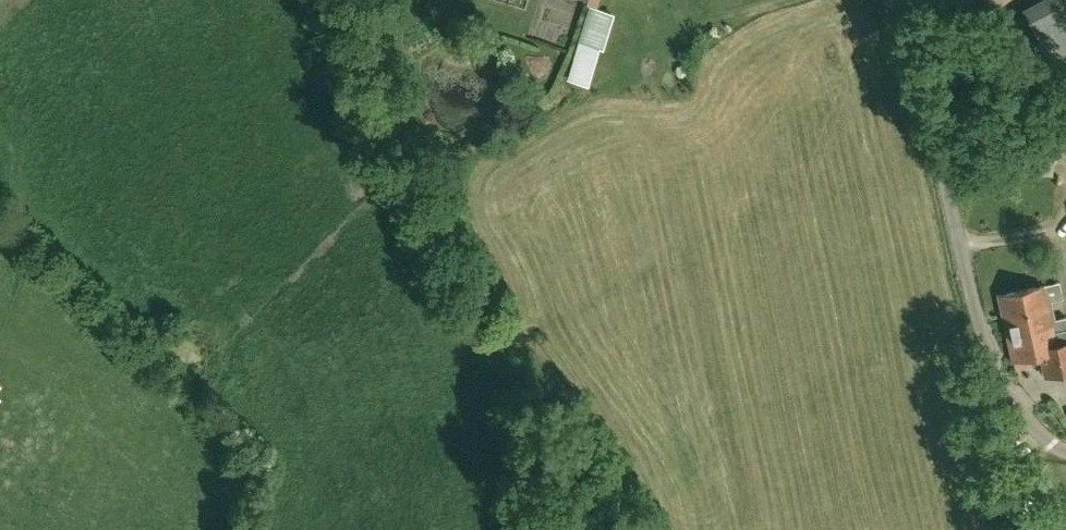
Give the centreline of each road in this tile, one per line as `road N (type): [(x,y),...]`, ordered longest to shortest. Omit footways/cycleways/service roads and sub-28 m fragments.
road 1 (unclassified): [(1065,456),(1023,422),(991,367),(914,69),(885,0)]

